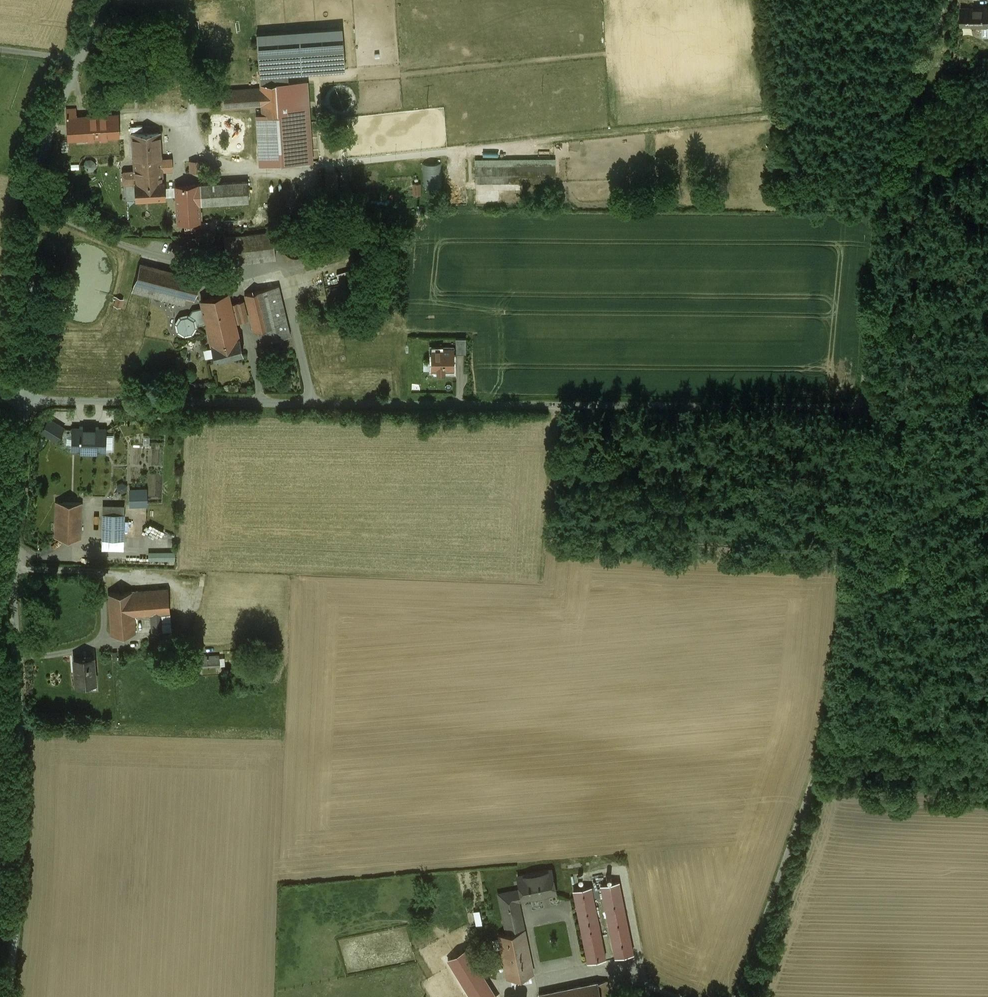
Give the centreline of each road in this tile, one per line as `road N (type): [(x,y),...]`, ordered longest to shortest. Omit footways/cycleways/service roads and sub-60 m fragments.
road 1 (unclassified): [(25,401),(863,407)]
road 2 (unclassified): [(863,407),(832,718),(739,996)]
road 3 (unclassified): [(3,996),(13,892),(6,558),(25,401)]
road 4 (unclassified): [(945,0),(890,169),(863,407)]
road 5 (unclassified): [(25,401),(36,194),(48,144),(106,0)]
road 6 (track): [(313,406),(290,281),(280,267),(238,277)]
road 7 (unclassified): [(863,407),(947,405),(987,379)]

